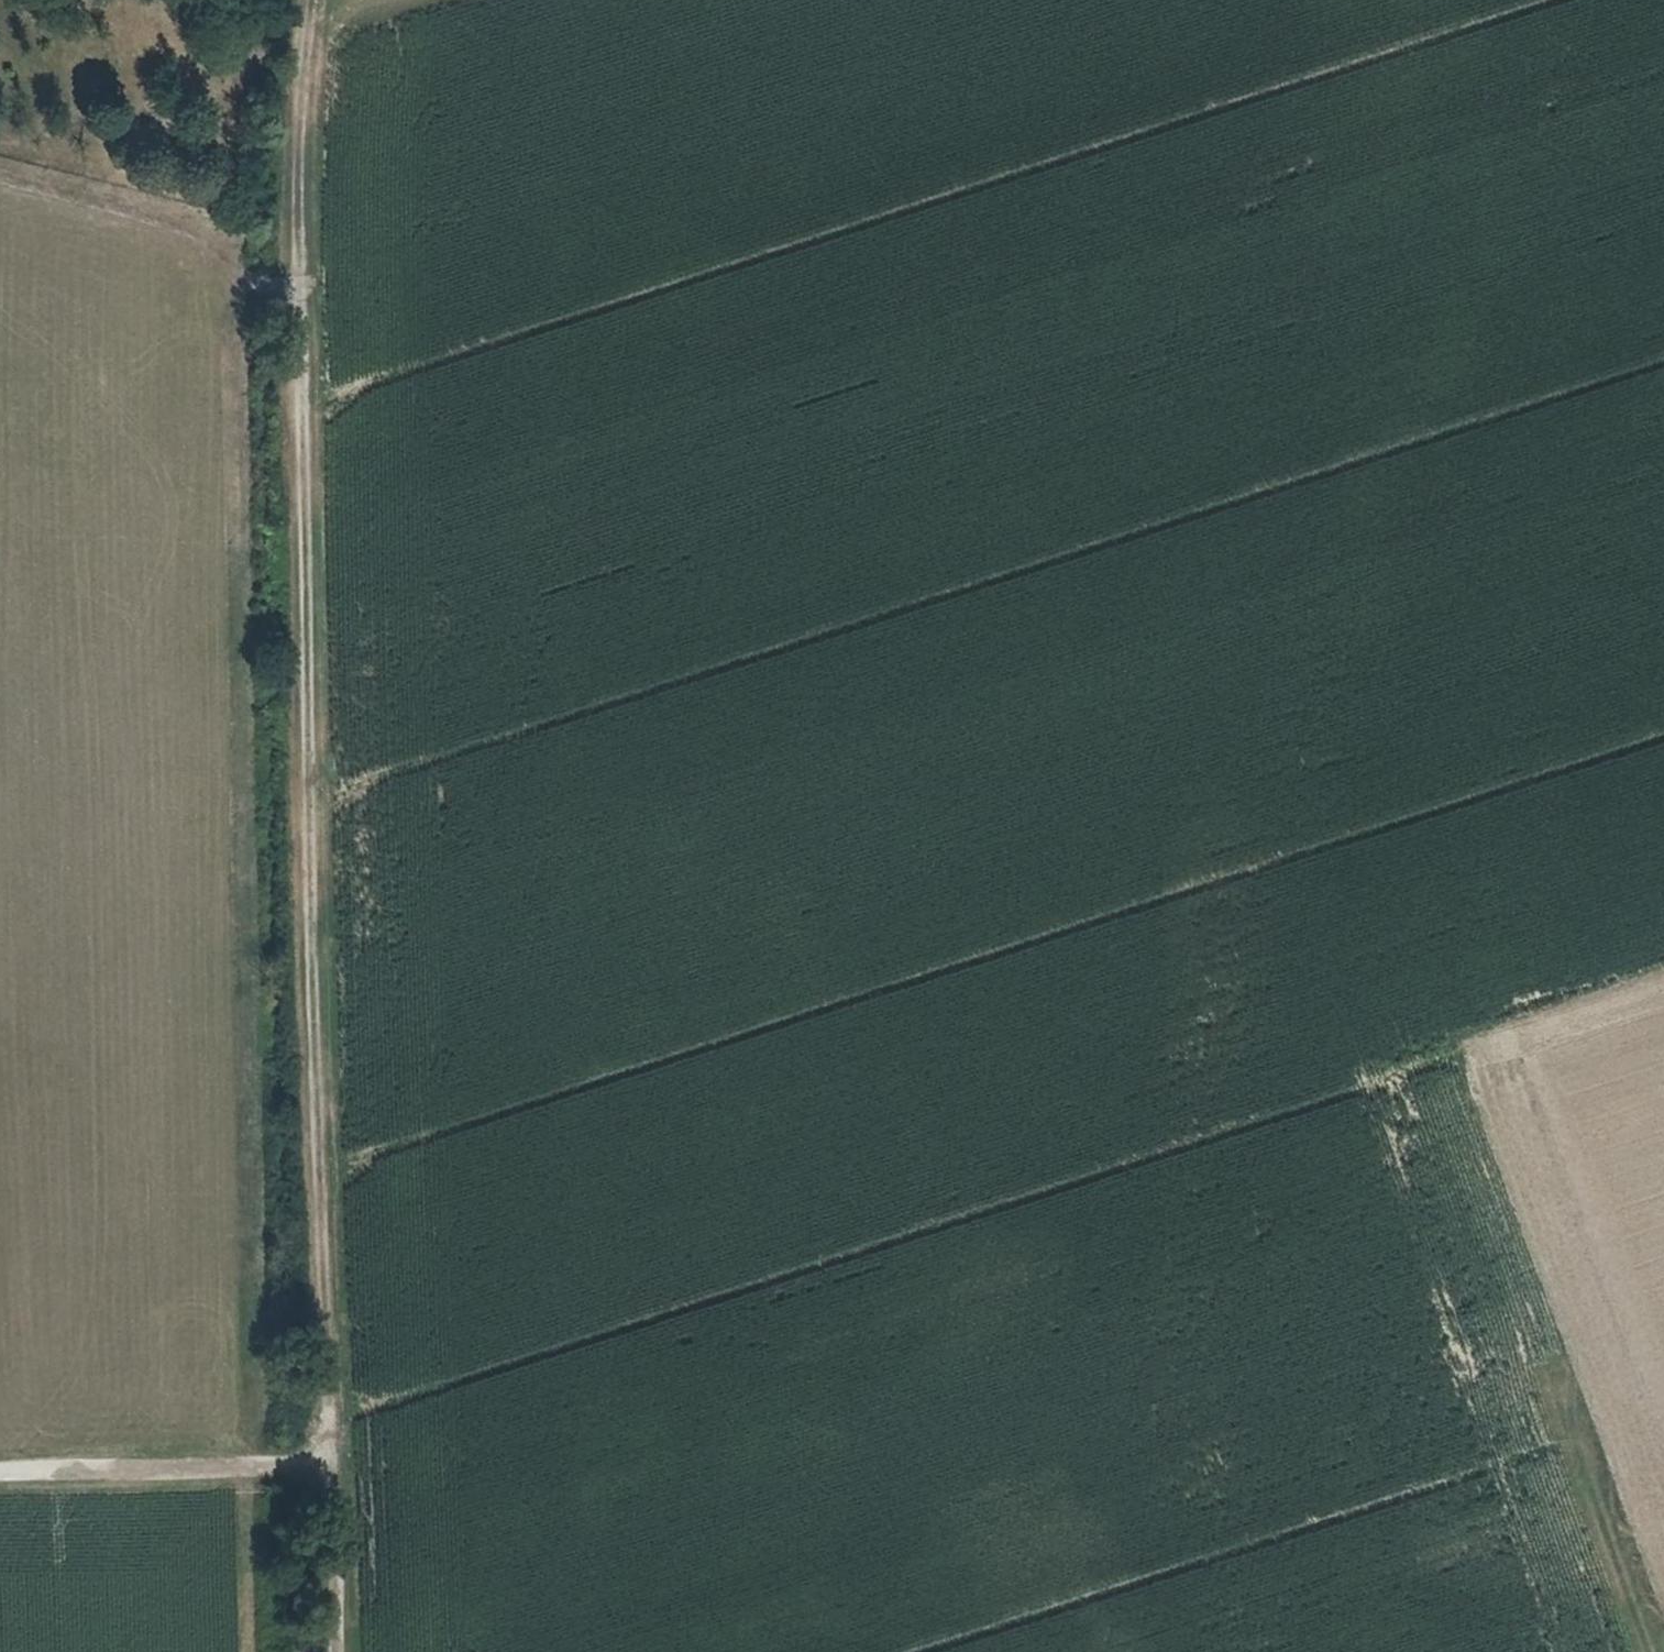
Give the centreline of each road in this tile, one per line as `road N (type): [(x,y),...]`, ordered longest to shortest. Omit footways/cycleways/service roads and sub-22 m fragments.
road 1 (track): [(323,1482),(332,1426),(299,191),(314,0)]
road 2 (unclassified): [(0,1468),(308,1466),(335,1509),(339,1651)]

